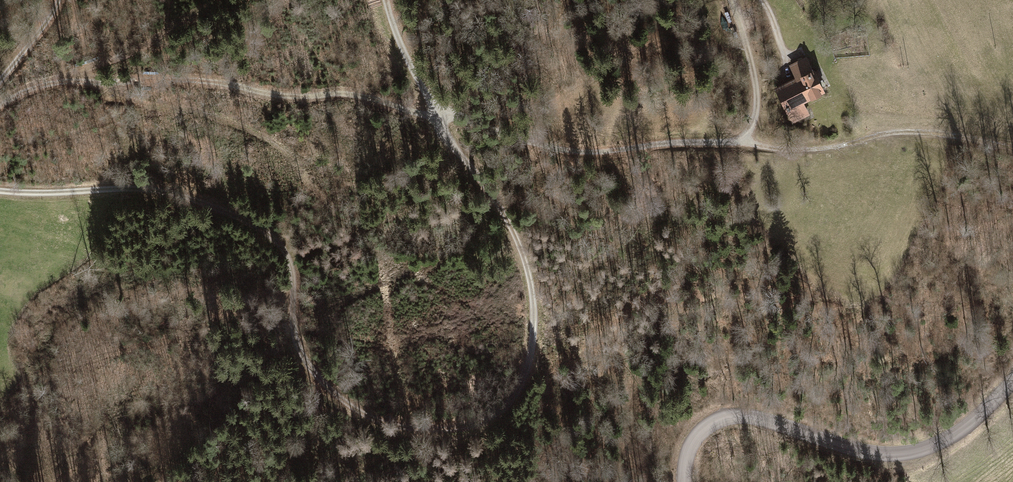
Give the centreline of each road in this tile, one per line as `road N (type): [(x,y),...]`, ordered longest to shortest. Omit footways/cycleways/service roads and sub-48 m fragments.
road 1 (track): [(0,192),(159,189),(253,225),(292,260),(293,333),(317,378),(391,427),(440,431),(486,419),(511,399),(536,340),(522,253),(437,116)]
road 2 (track): [(0,106),(28,91),(151,77),(231,85),(264,96),(341,92),(557,150),(742,140)]
road 3 (tertiary): [(684,481),(698,434),(718,423),(749,418),(845,450),(899,457),(942,445),(1012,382)]
road 4 (track): [(1012,147),(926,132),(800,150),(742,140)]
road 5 (track): [(391,0),(437,116)]

